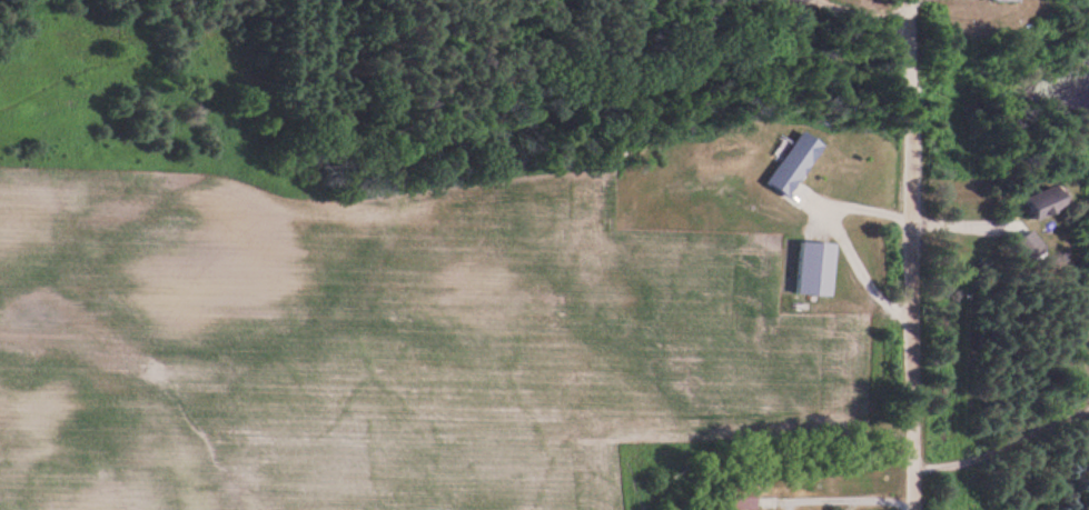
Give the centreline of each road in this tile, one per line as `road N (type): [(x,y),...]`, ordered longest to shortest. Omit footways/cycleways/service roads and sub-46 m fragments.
road 1 (residential): [(912,509),(909,0)]

